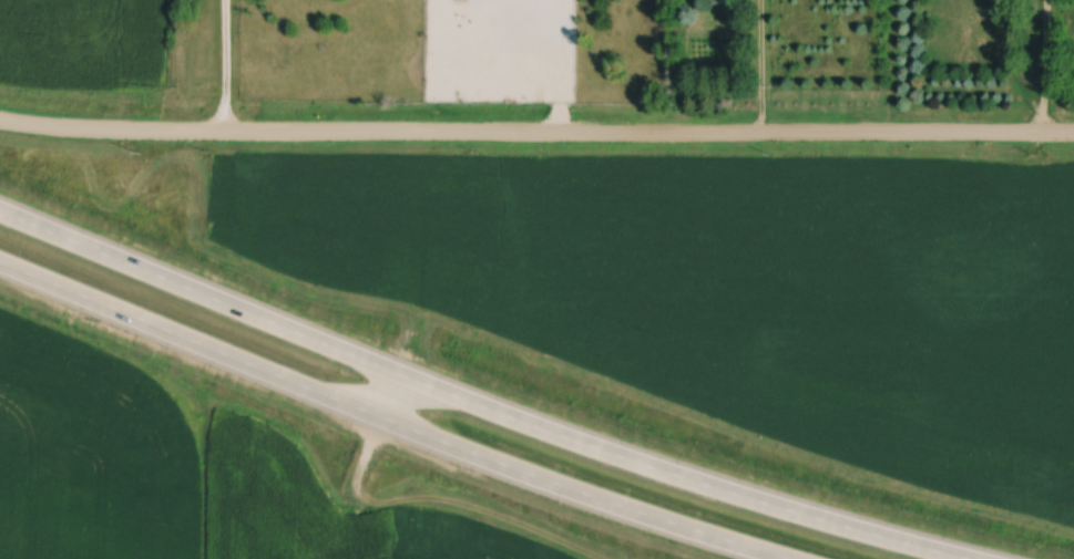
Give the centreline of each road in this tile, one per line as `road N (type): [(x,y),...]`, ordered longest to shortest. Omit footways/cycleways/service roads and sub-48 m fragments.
road 1 (residential): [(0,119),(226,131),(1073,139)]
road 2 (trunk): [(963,558),(612,453),(0,210)]
road 3 (trunk): [(0,260),(490,458),(789,558)]

